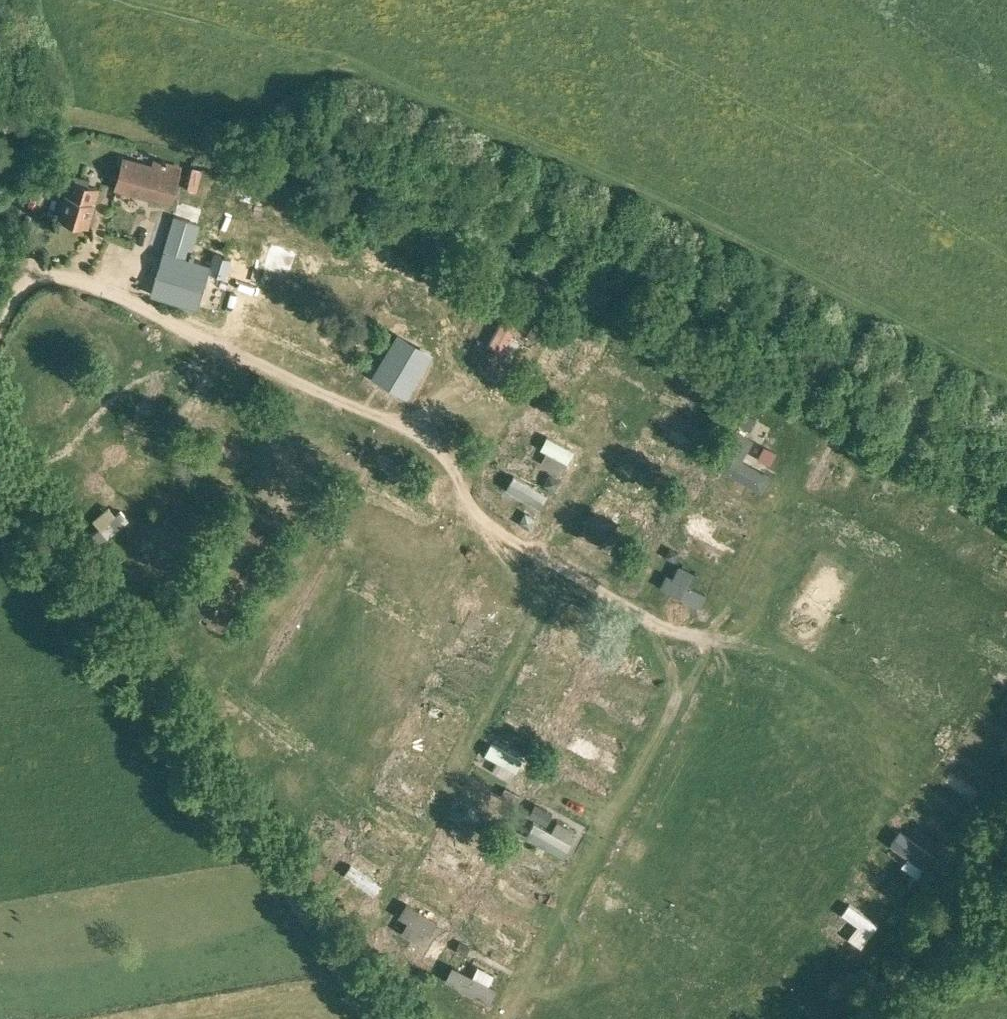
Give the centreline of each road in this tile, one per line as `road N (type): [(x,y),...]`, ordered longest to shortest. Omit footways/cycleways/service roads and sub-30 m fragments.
road 1 (unclassified): [(378,1018),(0,466)]

